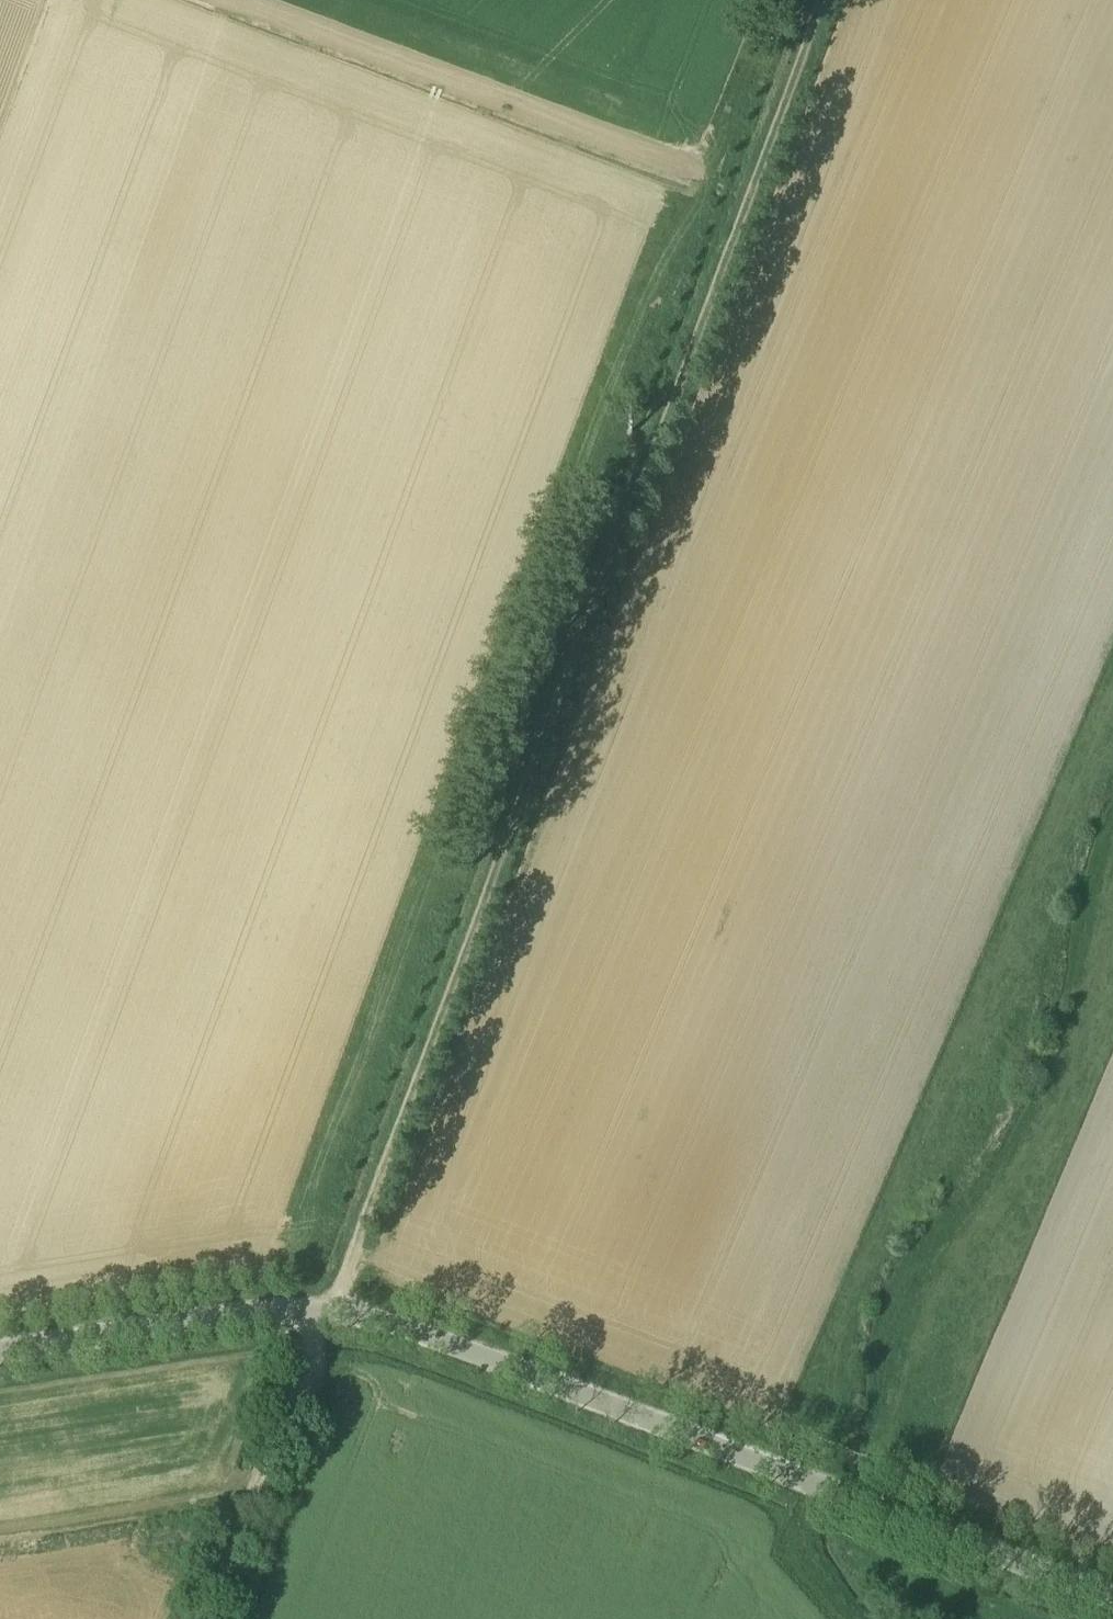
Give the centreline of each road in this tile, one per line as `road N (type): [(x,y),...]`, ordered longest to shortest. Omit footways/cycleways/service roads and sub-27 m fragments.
road 1 (track): [(199,1618),(800,0)]
road 2 (unclassified): [(1112,1598),(323,1293),(0,1344)]

